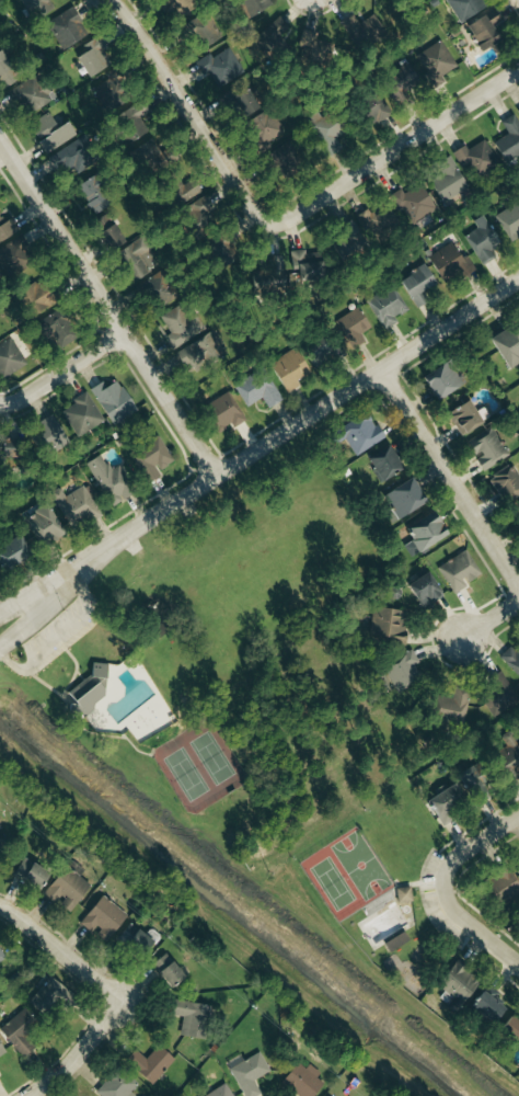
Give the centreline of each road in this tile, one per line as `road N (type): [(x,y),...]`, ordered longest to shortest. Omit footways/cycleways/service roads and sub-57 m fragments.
road 1 (residential): [(31,607),(117,540),(518,278)]
road 2 (residential): [(0,144),(215,475)]
road 3 (residential): [(262,220),(286,220),(518,68)]
road 4 (residential): [(110,0),(262,220)]
road 5 (residential): [(518,588),(379,369)]
road 6 (residential): [(0,905),(123,1000)]
road 7 (residential): [(122,332),(0,404)]
road 8 (residential): [(123,1000),(70,1063),(28,1095)]

